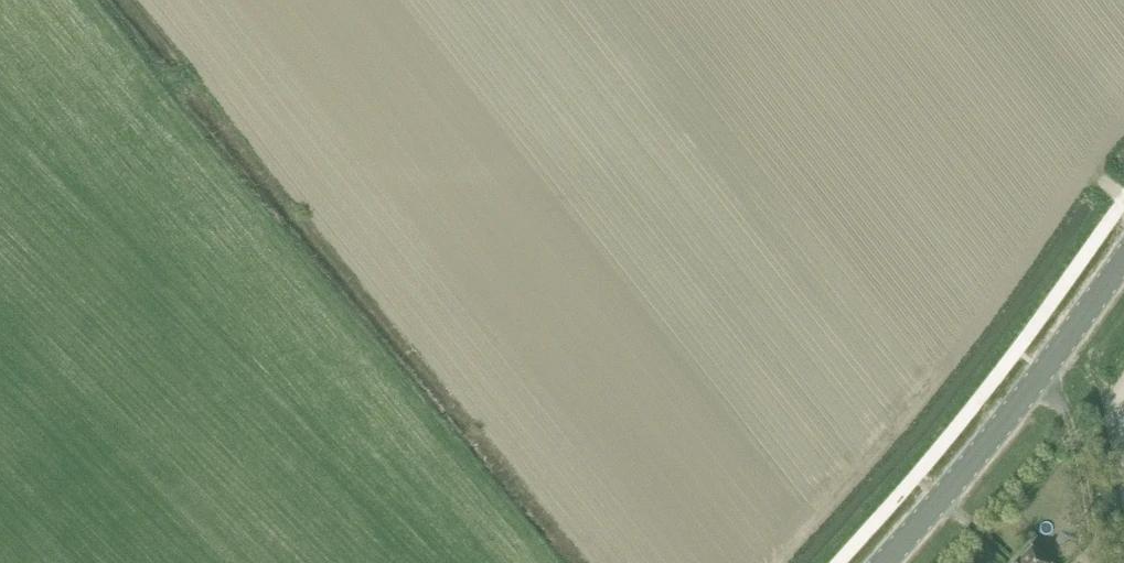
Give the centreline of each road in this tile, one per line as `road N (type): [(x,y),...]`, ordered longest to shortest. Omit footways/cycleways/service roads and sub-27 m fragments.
road 1 (primary): [(885,562),(1005,421),(1123,259)]

